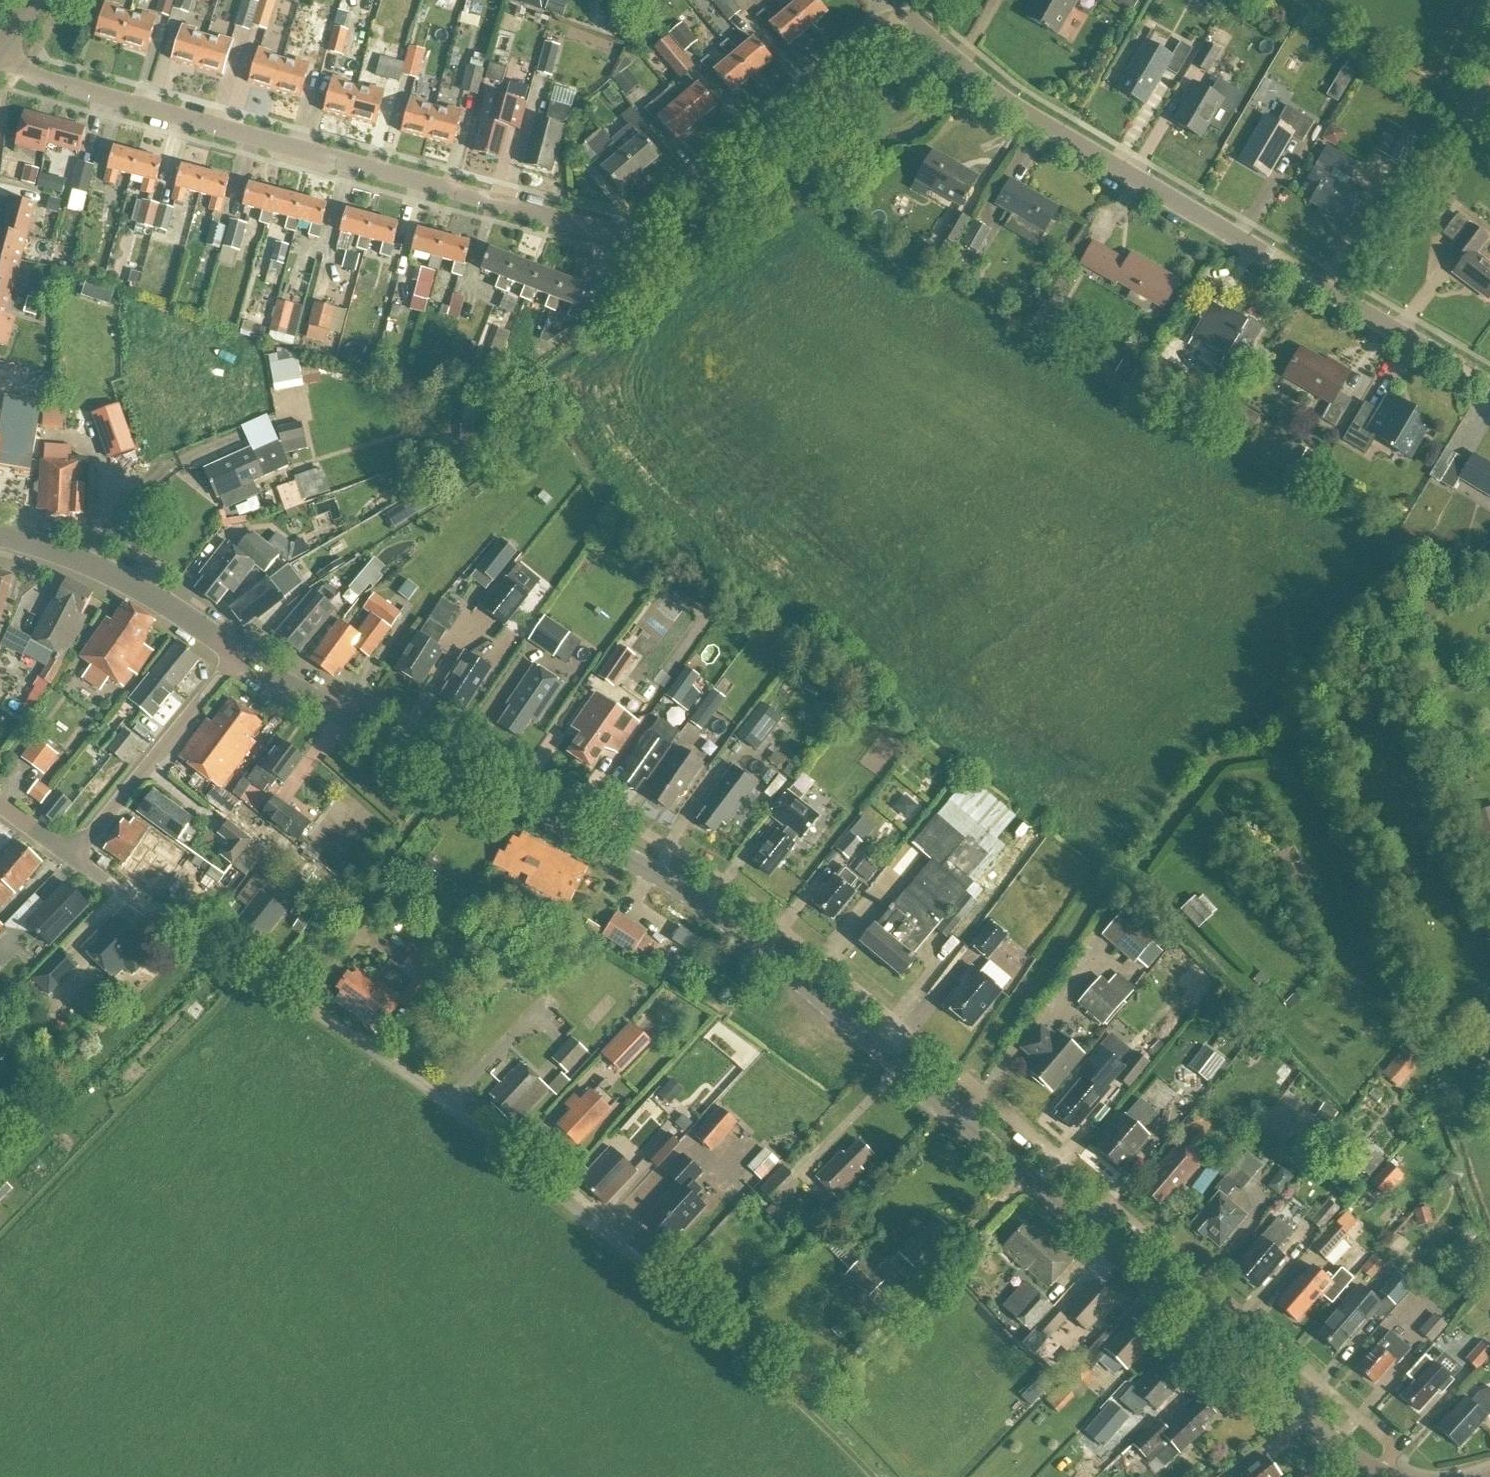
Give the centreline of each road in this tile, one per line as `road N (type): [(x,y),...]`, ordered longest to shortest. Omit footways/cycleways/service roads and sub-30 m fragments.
road 1 (tertiary): [(1390,1476),(1350,1457),(744,936),(596,842),(342,716),(237,654)]
road 2 (residential): [(891,16),(652,220),(606,232),(72,91),(5,51)]
road 3 (unclassified): [(744,1349),(507,1151),(341,1026),(71,859)]
road 4 (residential): [(1337,299),(1071,145),(891,16)]
road 5 (tertiary): [(237,654),(132,584),(0,538)]
road 6 (residential): [(71,859),(237,654)]
road 7 (residential): [(1337,299),(1441,150),(1489,97)]
road 8 (track): [(879,1476),(744,1349)]
road 9 (residential): [(1489,386),(1337,299)]

